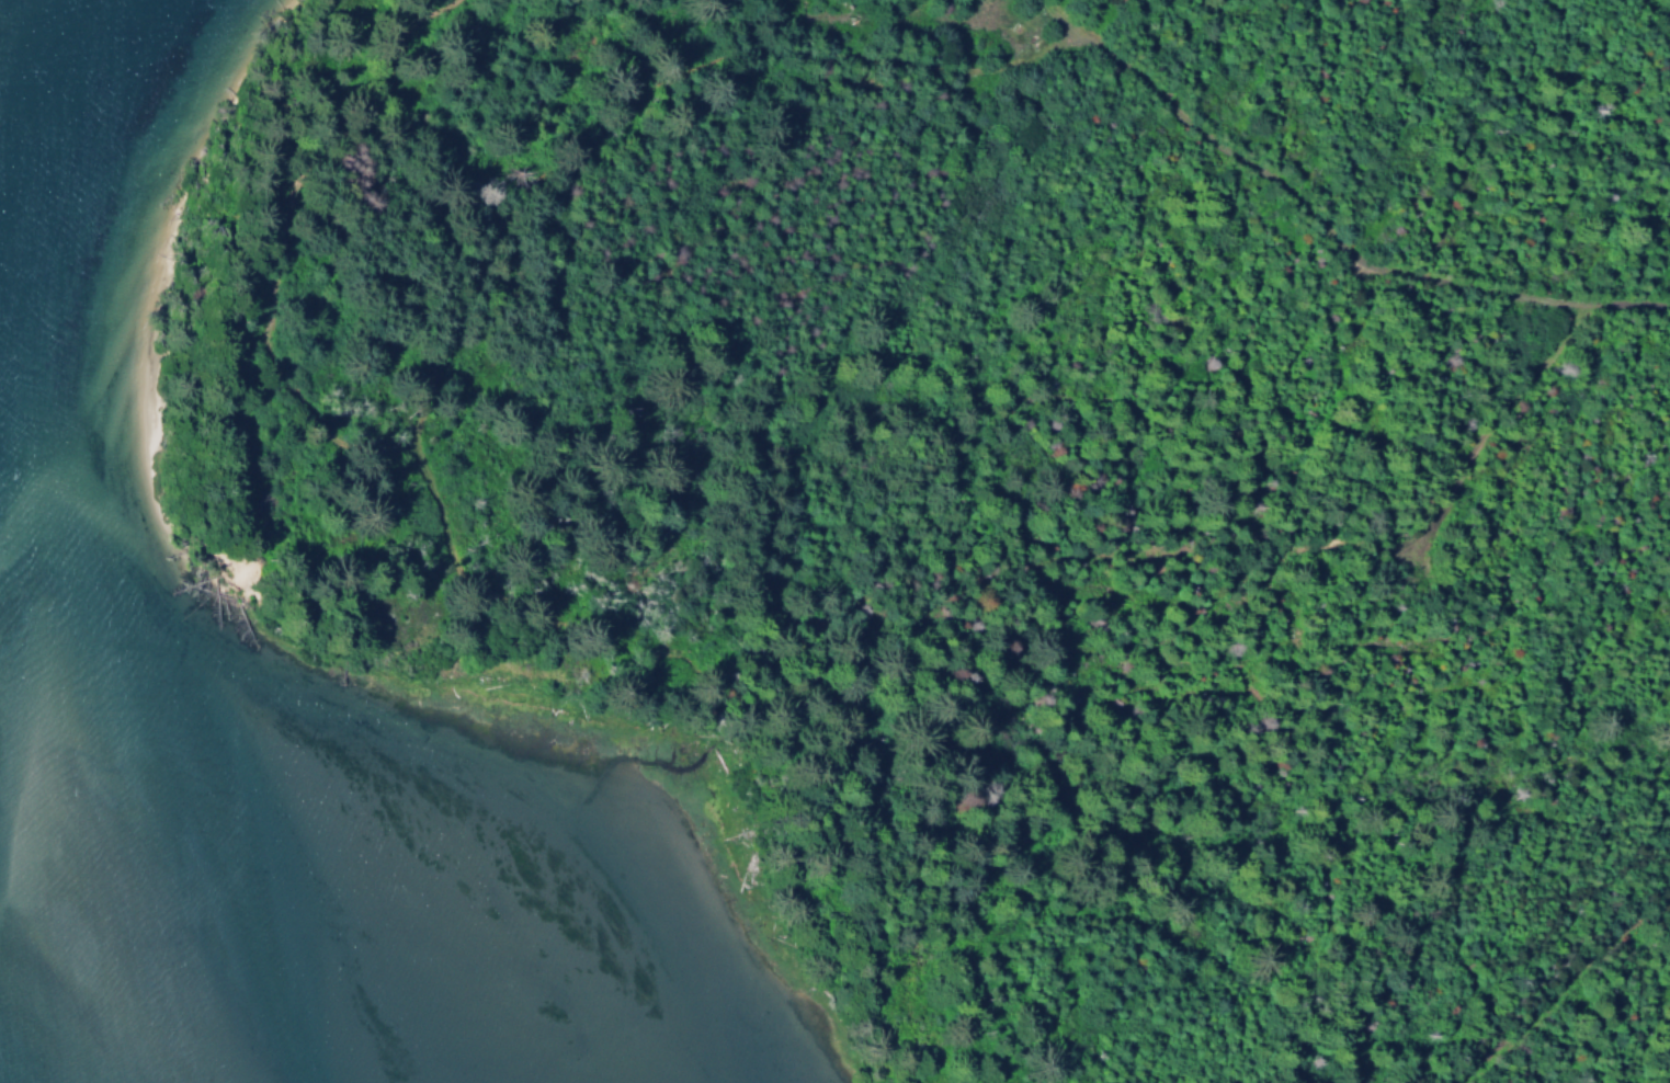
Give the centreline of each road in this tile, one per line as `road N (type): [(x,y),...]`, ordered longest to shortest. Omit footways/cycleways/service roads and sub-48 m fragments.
road 1 (track): [(1669,302),(1571,300),(1370,260),(1277,178),(1179,110),(1046,0)]

